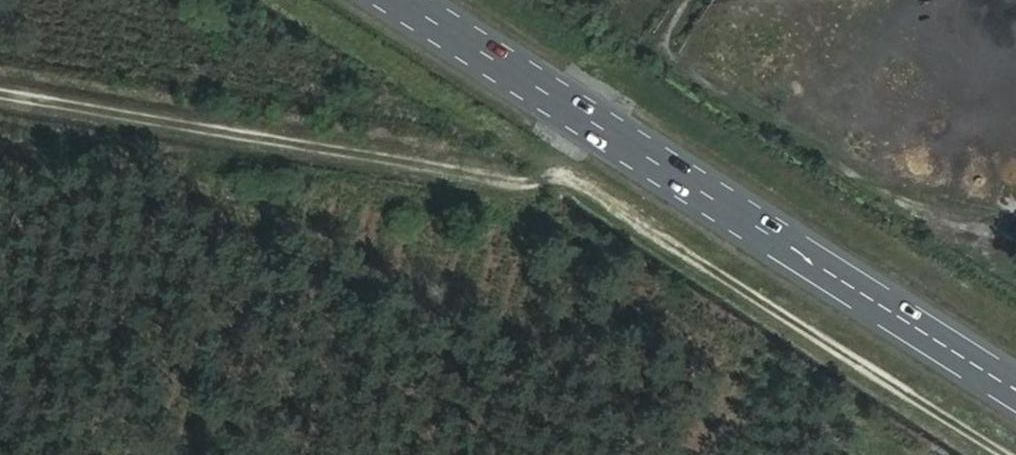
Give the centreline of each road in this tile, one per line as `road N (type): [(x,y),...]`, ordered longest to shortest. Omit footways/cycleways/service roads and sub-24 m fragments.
road 1 (track): [(999,454),(575,179),(498,181),(0,96)]
road 2 (primary): [(1015,382),(411,0)]

